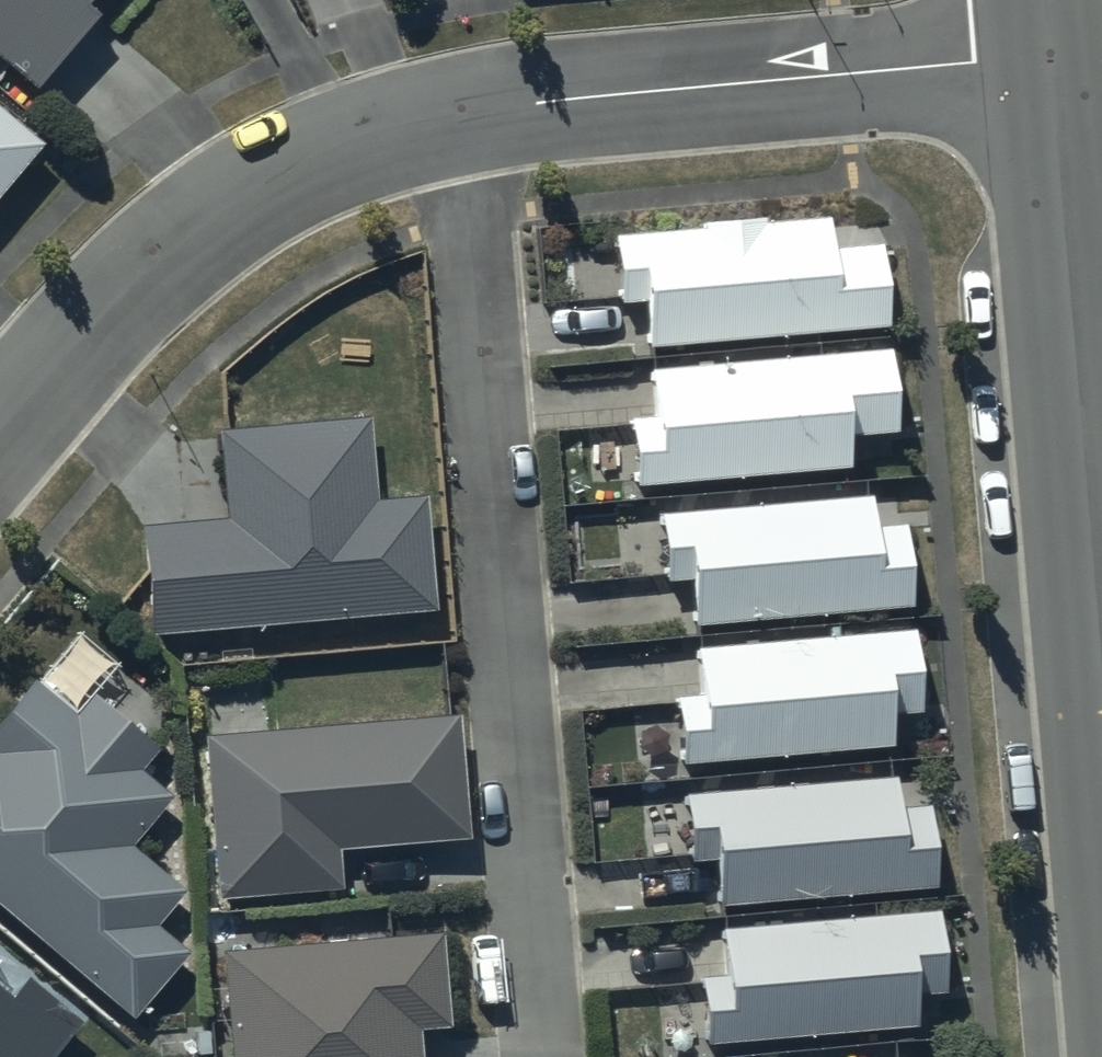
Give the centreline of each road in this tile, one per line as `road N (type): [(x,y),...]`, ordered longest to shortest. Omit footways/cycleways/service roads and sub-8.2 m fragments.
road 1 (residential): [(460,111),(540,1056)]
road 2 (tertiary): [(1051,55),(1101,667)]
road 3 (residential): [(460,111),(1051,55)]
road 4 (residential): [(0,431),(100,313),(183,234),(270,175),(353,135),(460,111)]

